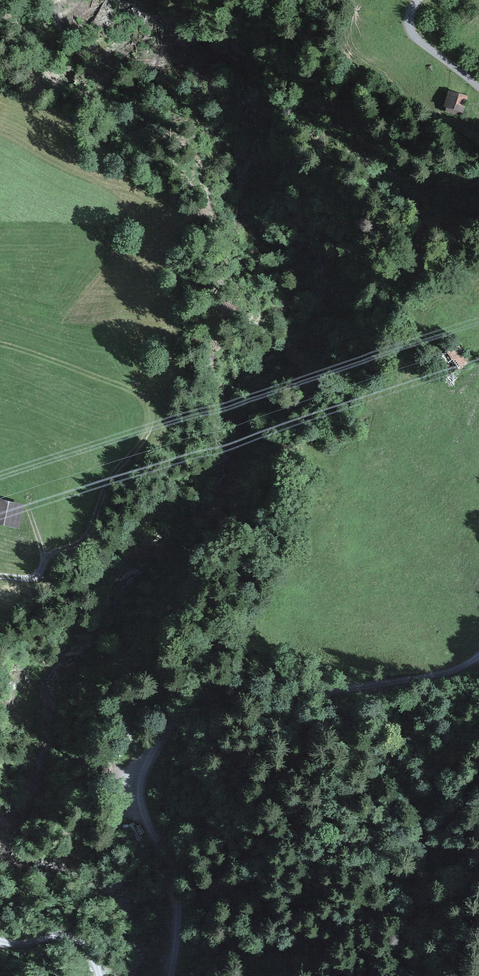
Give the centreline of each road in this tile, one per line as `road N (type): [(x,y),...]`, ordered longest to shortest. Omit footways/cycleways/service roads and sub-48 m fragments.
road 1 (track): [(478,655),(452,672),(205,697),(181,711),(138,782),(142,811),(175,884),(172,975)]
road 2 (track): [(45,559),(90,531),(115,471),(147,435),(153,407),(140,394),(0,344)]
road 3 (track): [(478,87),(409,28),(420,0)]
road 4 (track): [(0,940),(86,943),(99,975)]

